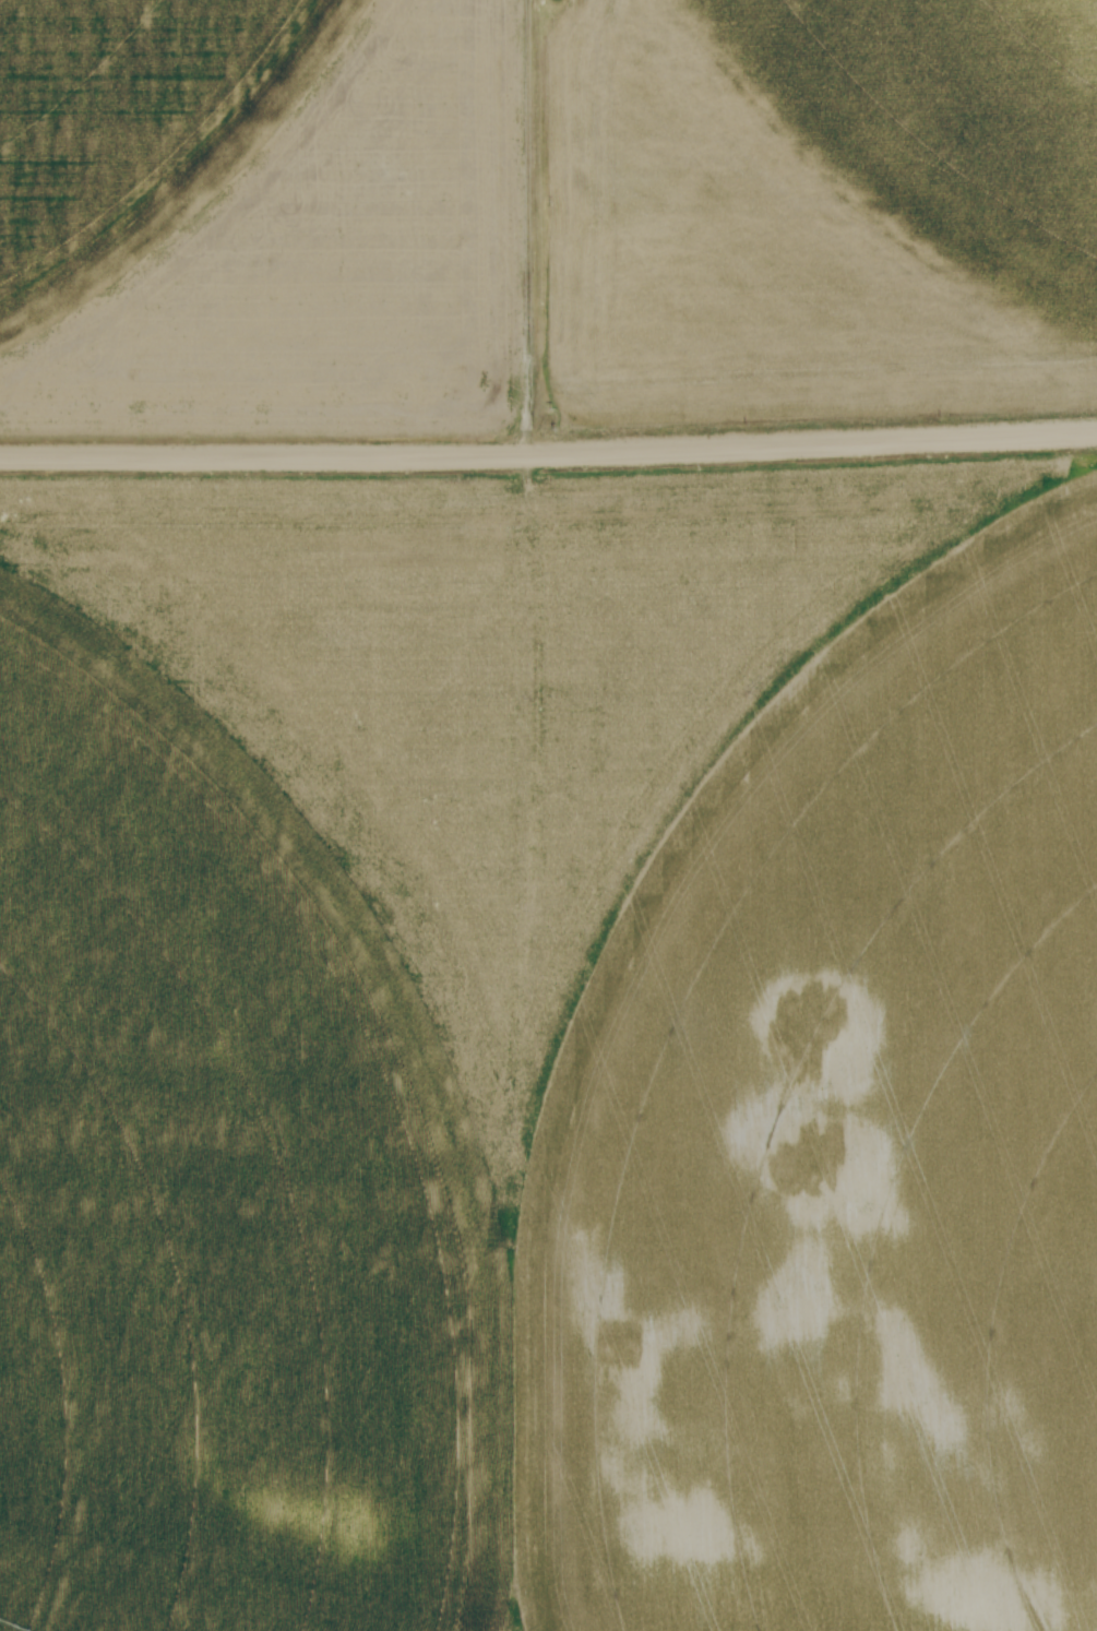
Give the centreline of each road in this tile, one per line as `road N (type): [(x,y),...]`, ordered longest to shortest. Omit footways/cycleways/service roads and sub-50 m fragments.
road 1 (residential): [(1096,436),(527,459),(0,463)]

